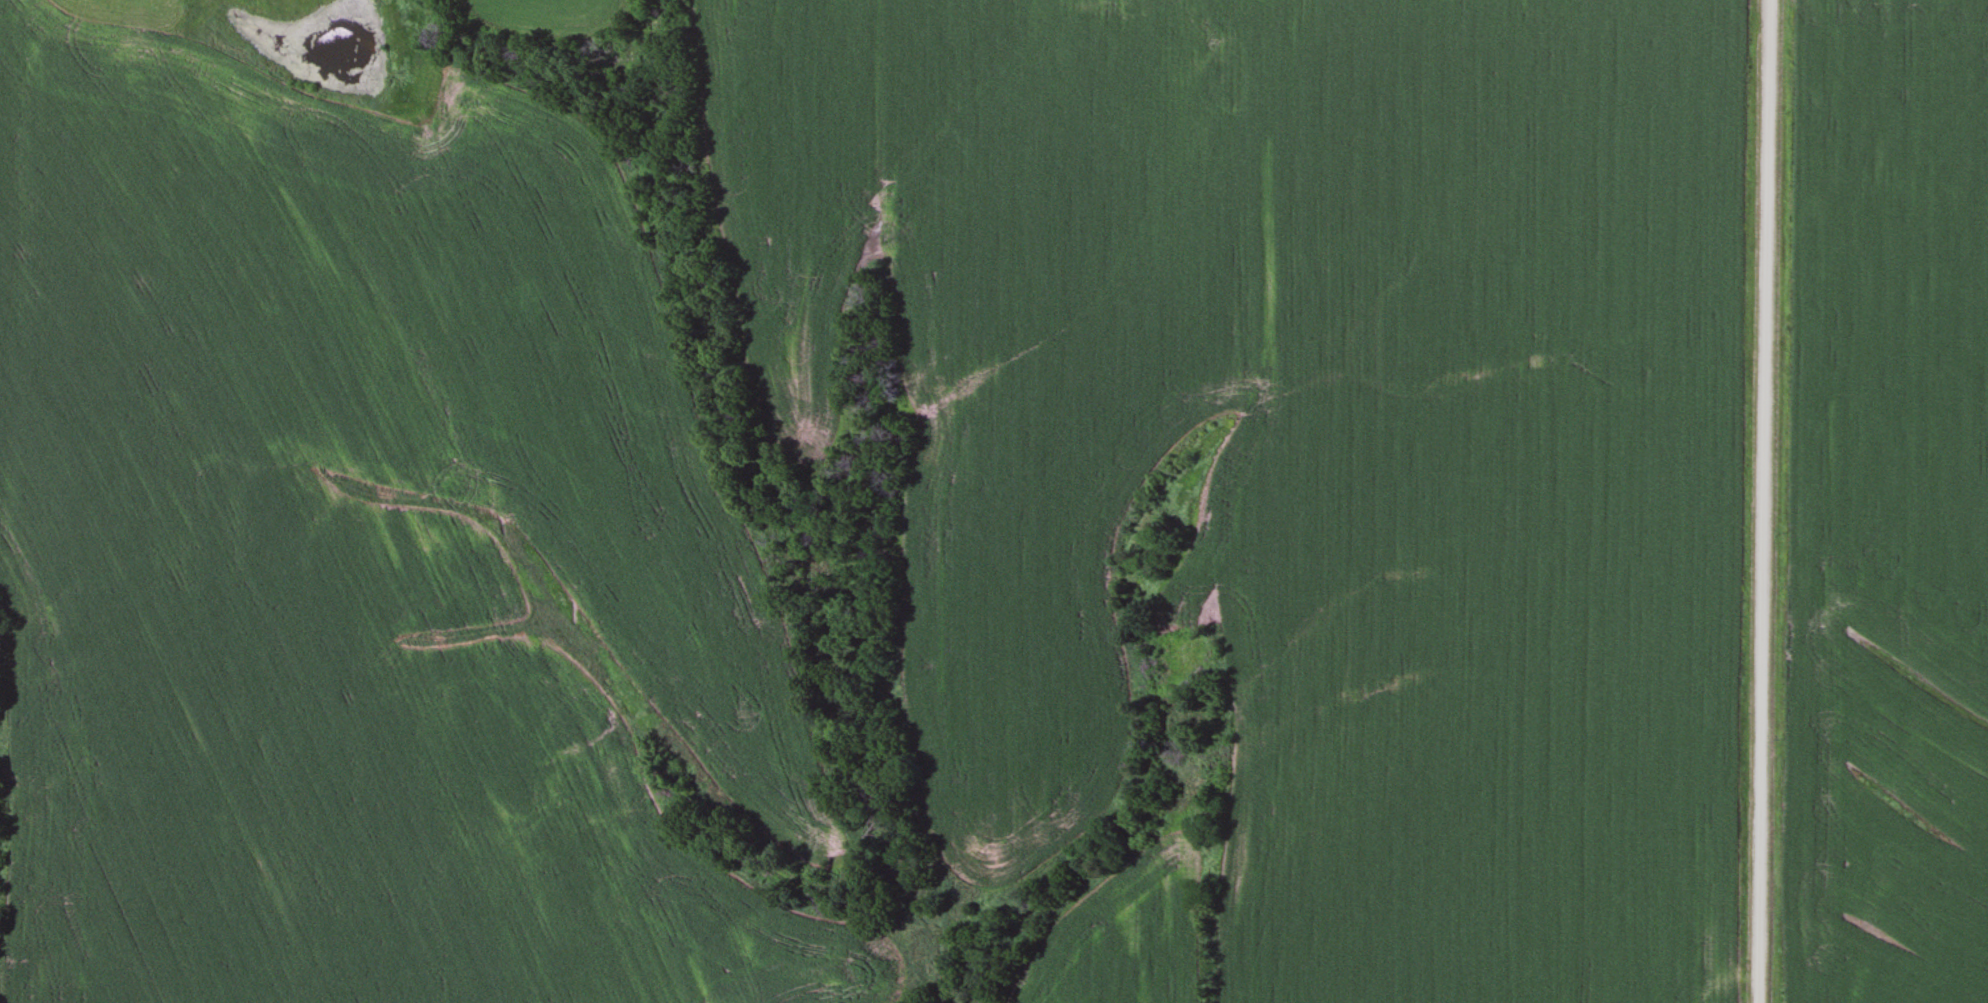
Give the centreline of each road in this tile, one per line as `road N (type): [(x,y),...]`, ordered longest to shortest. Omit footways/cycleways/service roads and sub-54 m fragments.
road 1 (residential): [(1758,1002),(1766,0)]

